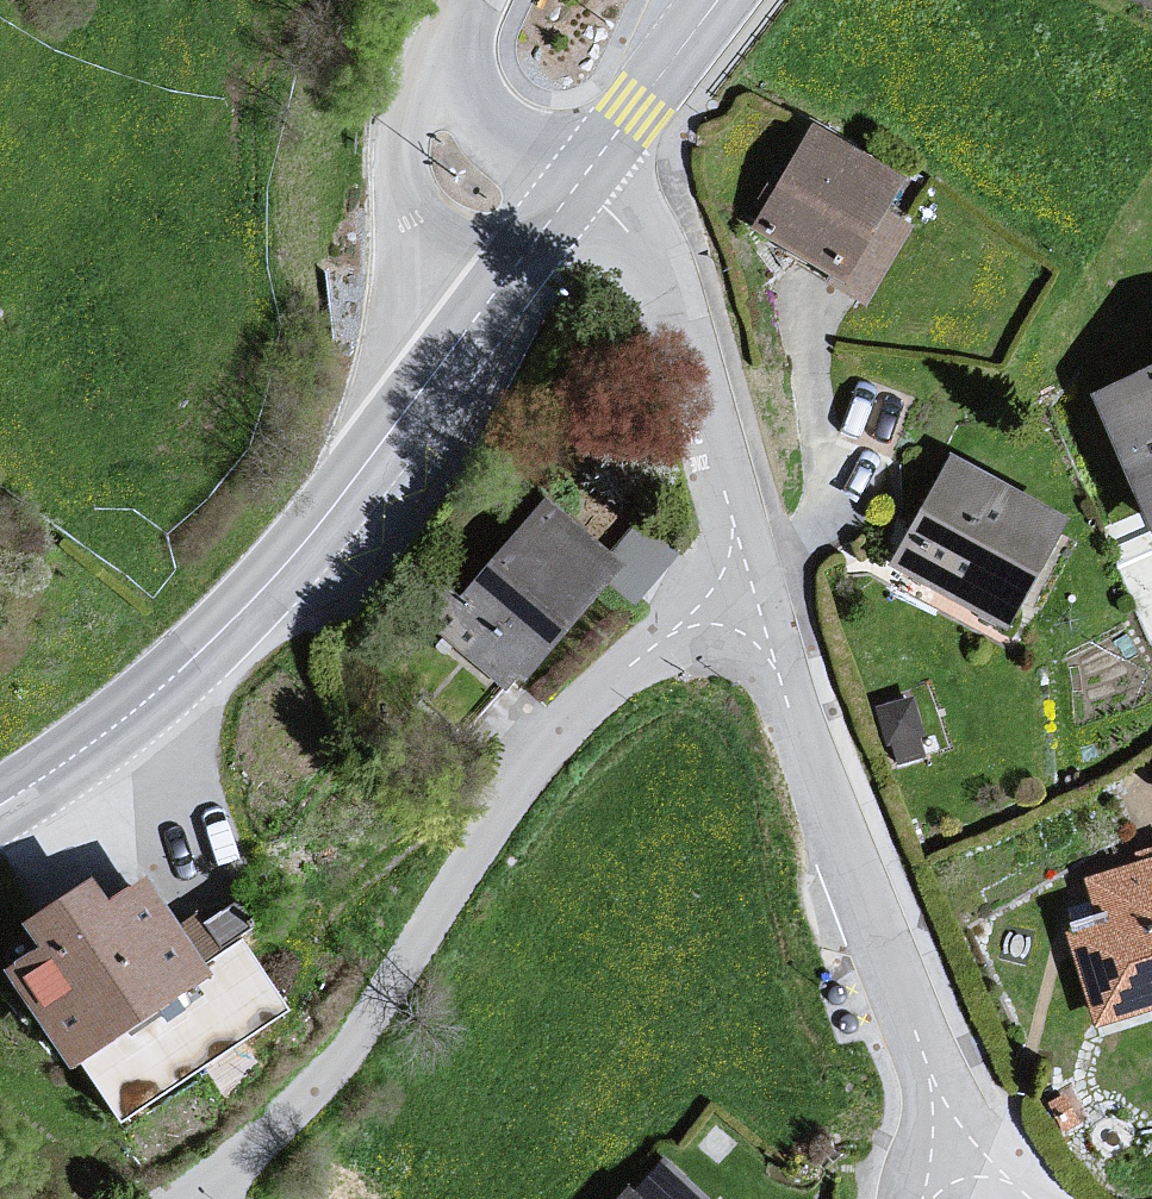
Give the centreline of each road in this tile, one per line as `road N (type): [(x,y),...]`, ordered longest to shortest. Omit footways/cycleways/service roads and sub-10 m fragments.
road 1 (residential): [(764,600),(605,676),(468,888),(262,1147),(193,1198)]
road 2 (secondary): [(479,316),(323,523),(245,609),(122,720),(0,807)]
road 3 (residential): [(764,600),(936,1135)]
road 4 (residential): [(577,186),(661,266),(764,600)]
road 5 (tertiary): [(467,0),(411,113),(404,204),(430,272),(479,316)]
road 6 (tertiary): [(577,186),(504,132),(475,97),(465,60),(469,0)]
road 7 (secondary): [(718,0),(577,186)]
road 8 (secondary): [(577,186),(479,316)]

